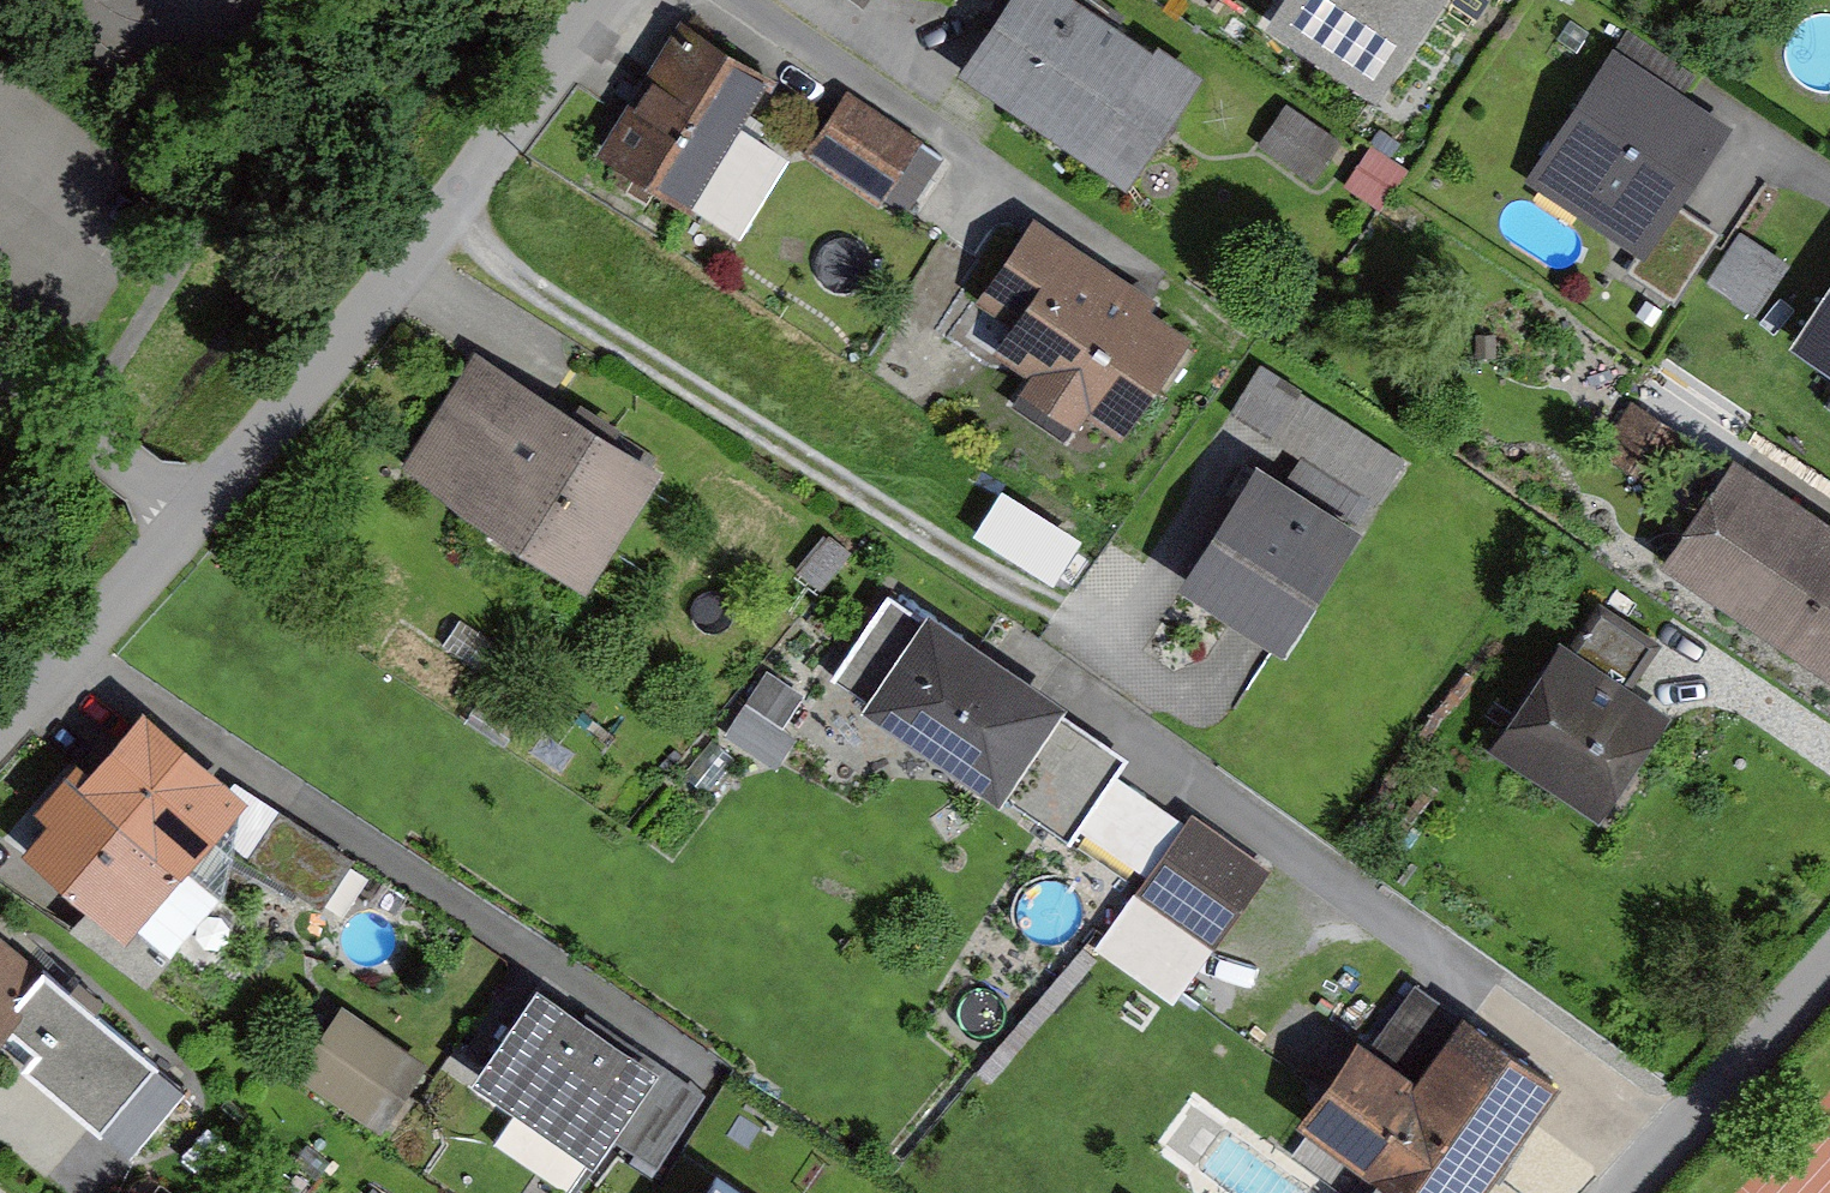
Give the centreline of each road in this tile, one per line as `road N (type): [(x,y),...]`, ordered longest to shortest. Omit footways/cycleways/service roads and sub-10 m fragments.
road 1 (track): [(1262,420),(1119,635),(696,381),(460,212)]
road 2 (residential): [(624,0),(530,127),(207,512),(0,739)]
road 3 (residential): [(1829,982),(1636,1192)]

